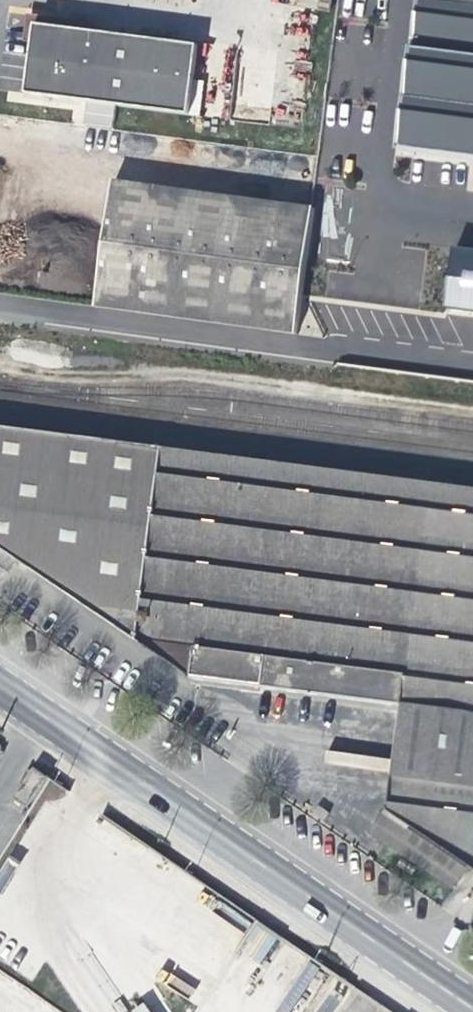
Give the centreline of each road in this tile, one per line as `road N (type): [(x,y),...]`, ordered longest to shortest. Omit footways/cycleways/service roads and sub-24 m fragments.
road 1 (residential): [(472,1011),(0,689)]

